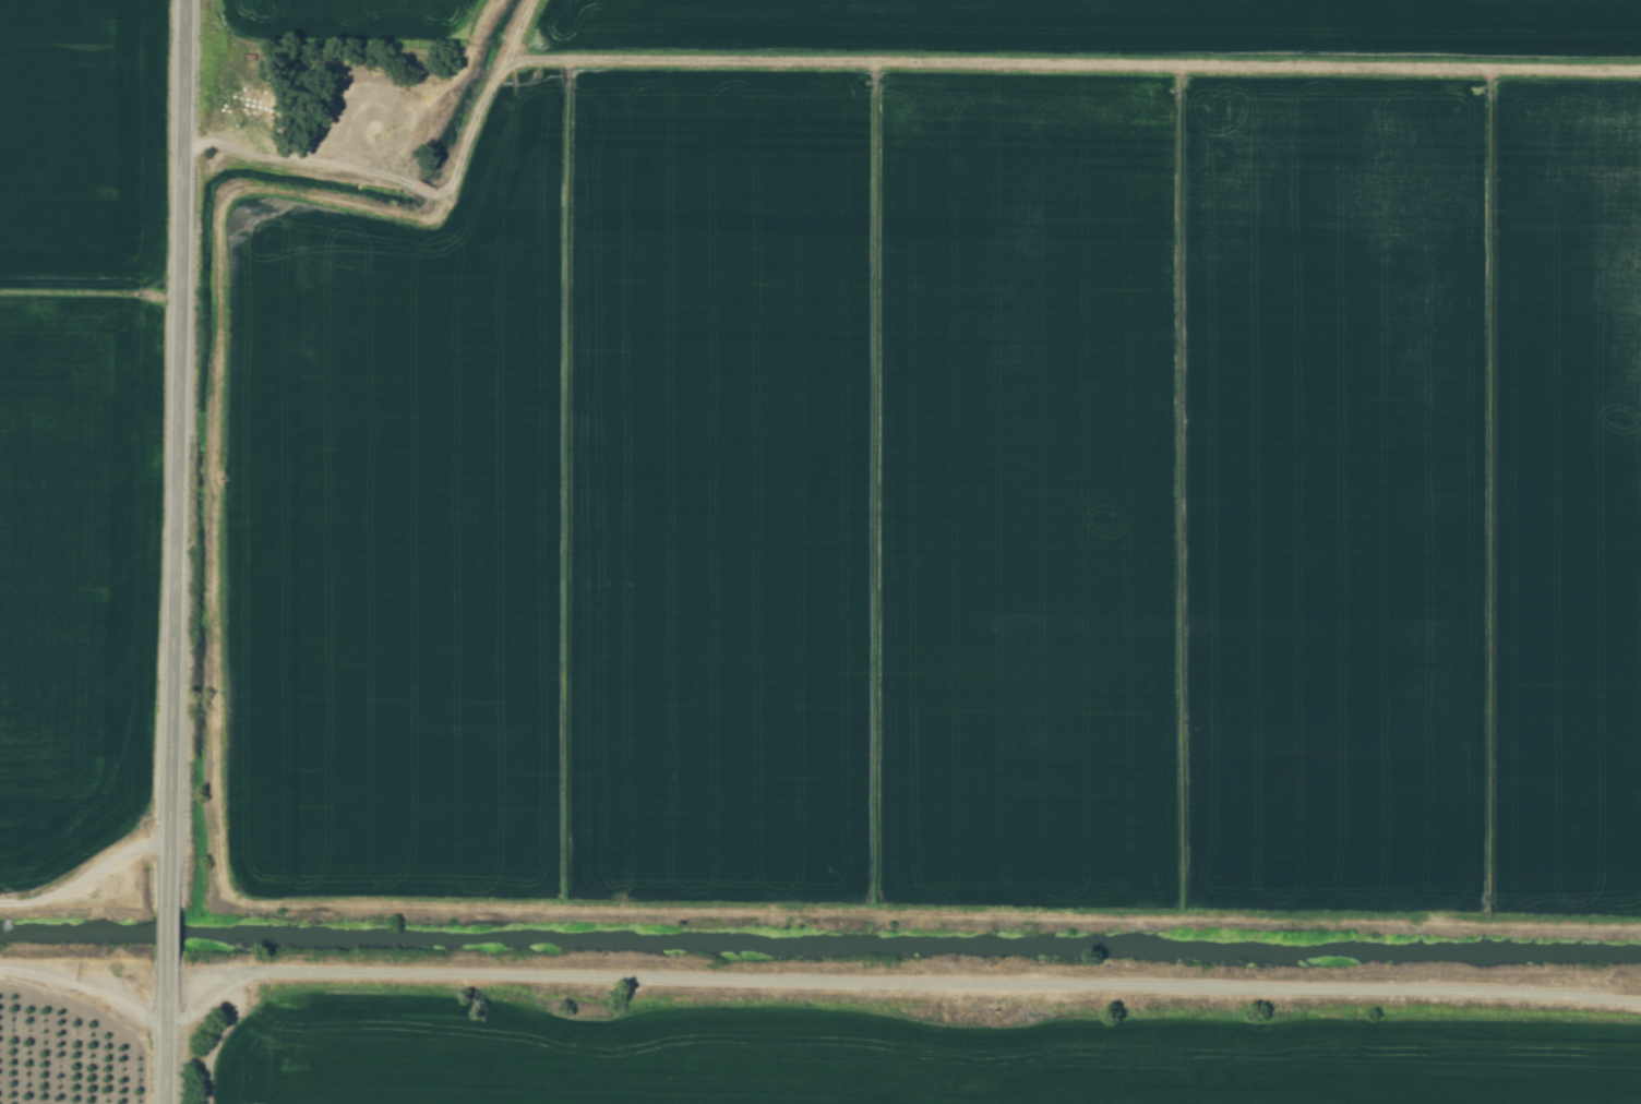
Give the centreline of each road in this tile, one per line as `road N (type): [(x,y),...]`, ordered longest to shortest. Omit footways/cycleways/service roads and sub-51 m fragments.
road 1 (residential): [(171,909),(184,0)]
road 2 (residential): [(169,1103),(170,970)]

